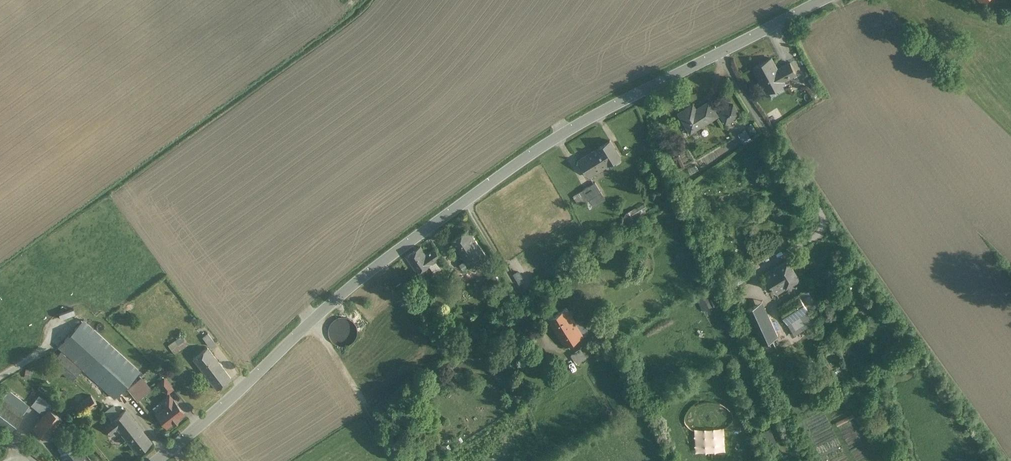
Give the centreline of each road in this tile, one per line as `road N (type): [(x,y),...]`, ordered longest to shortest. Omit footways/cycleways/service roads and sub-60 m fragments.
road 1 (unclassified): [(152,460),(340,293),(536,149),(821,0)]

